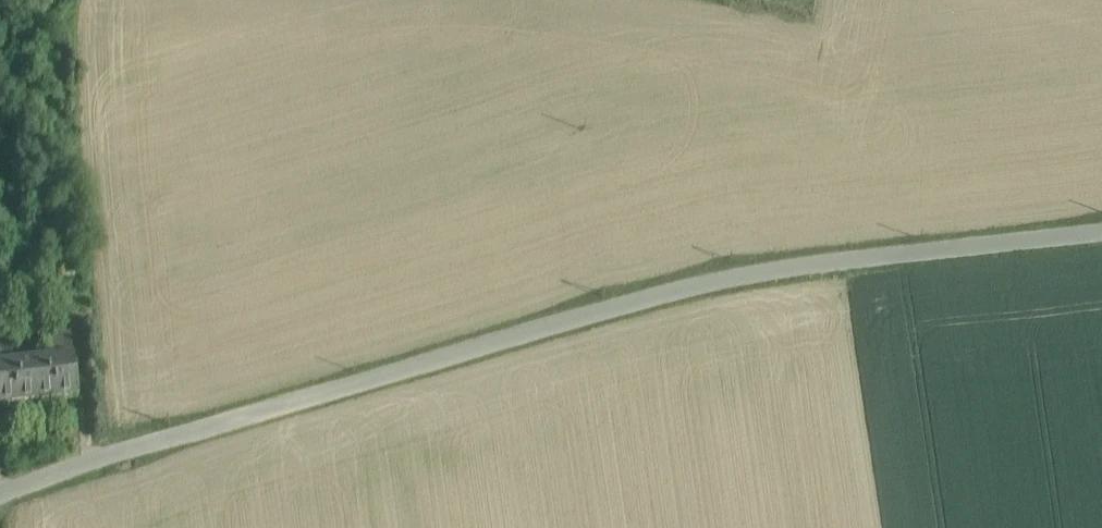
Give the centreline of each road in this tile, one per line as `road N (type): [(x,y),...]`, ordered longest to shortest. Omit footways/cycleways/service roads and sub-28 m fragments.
road 1 (residential): [(1101,227),(747,272),(371,375),(0,493)]

